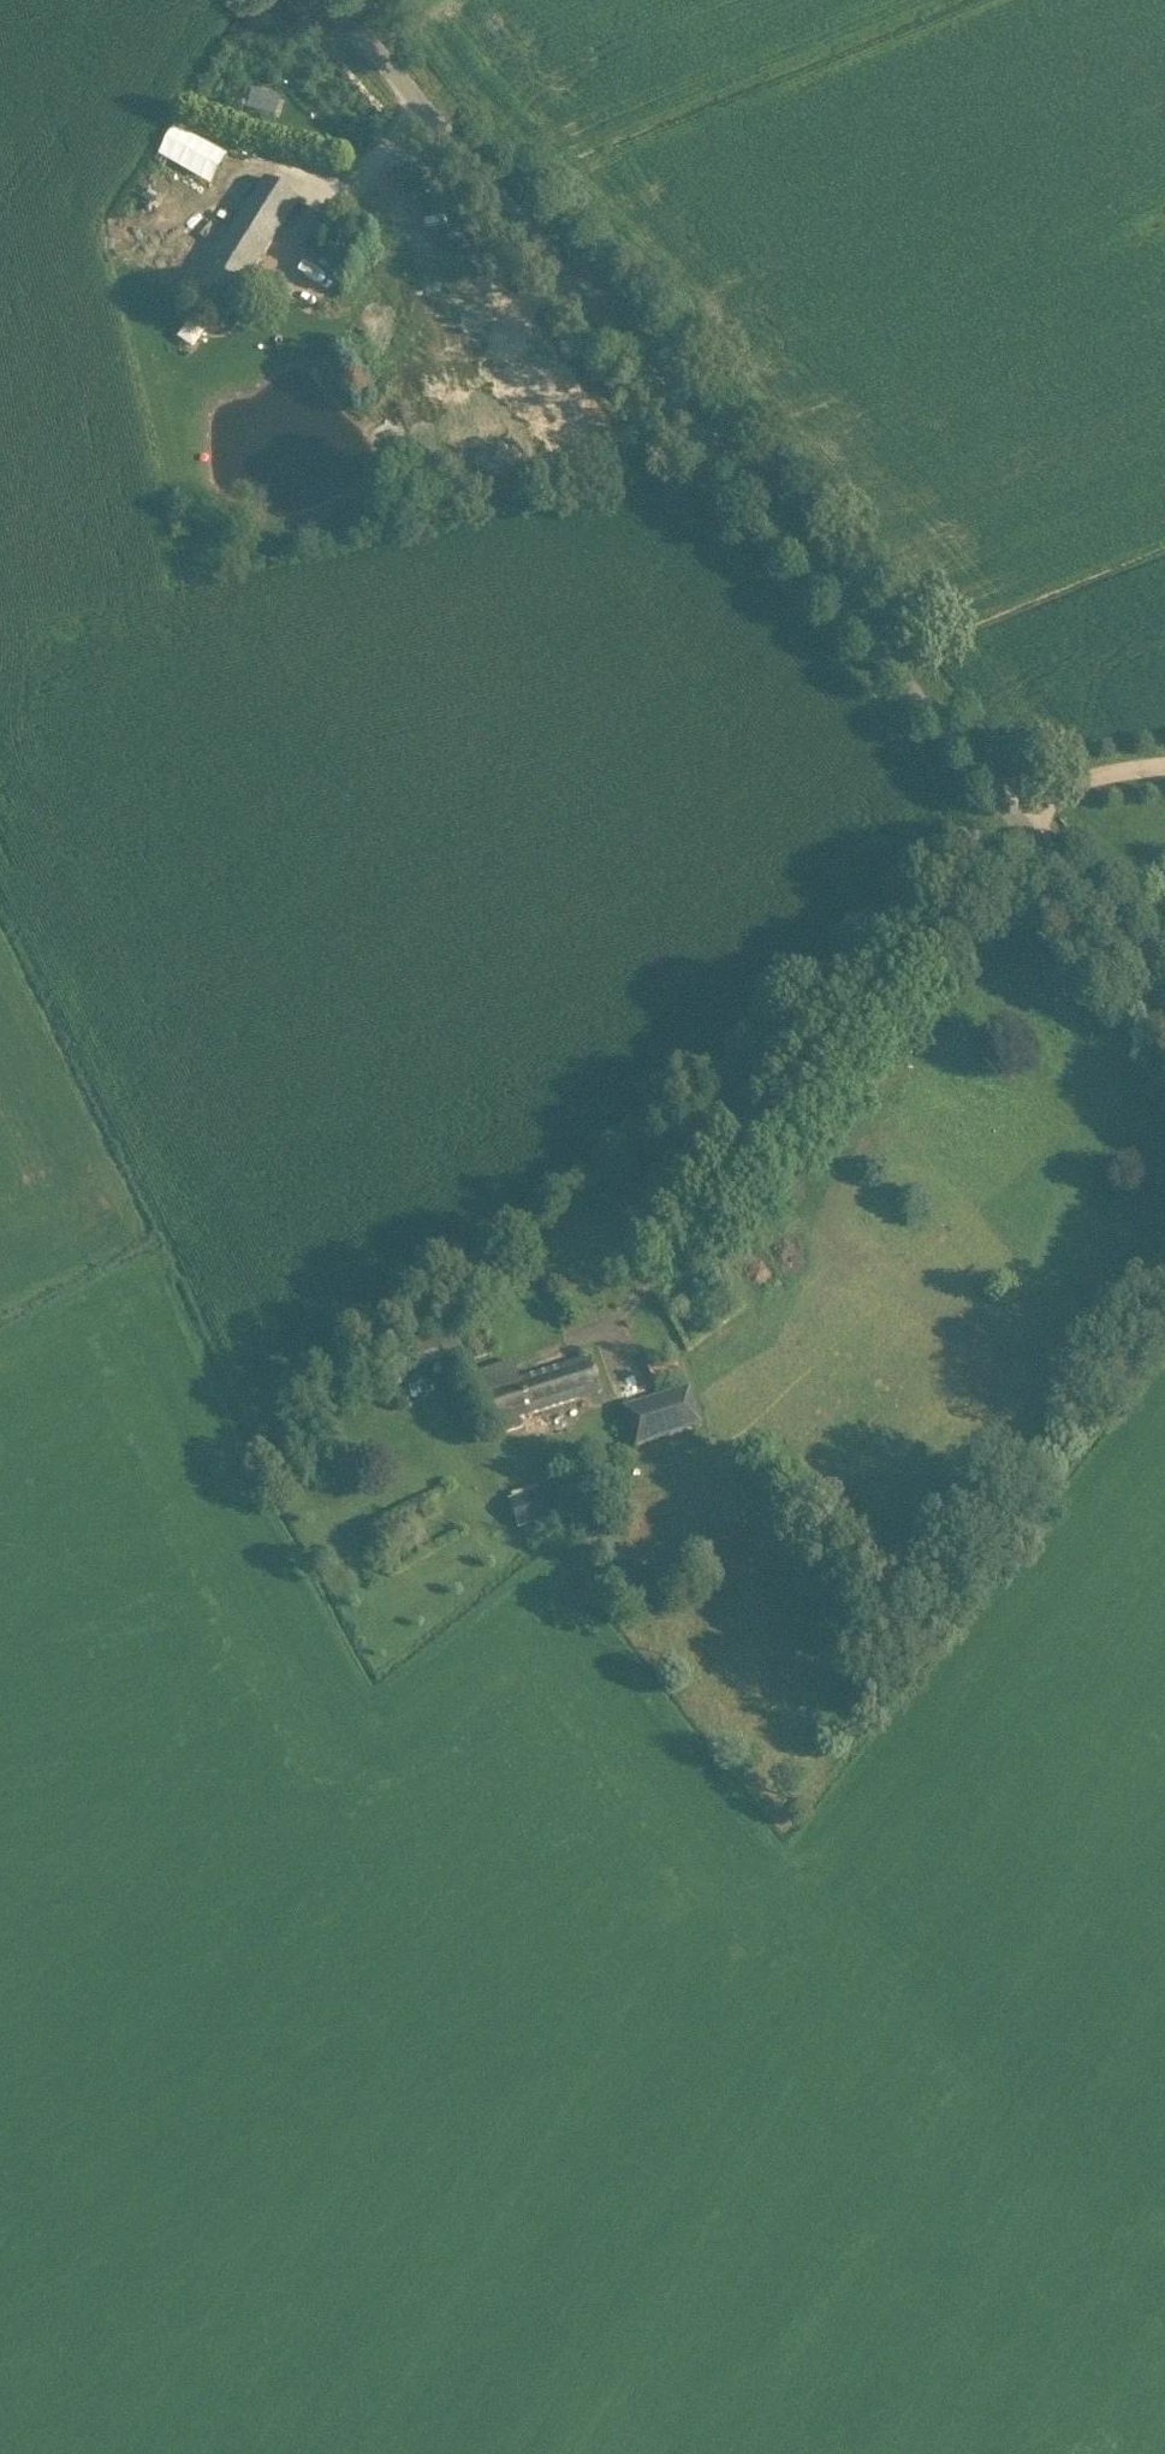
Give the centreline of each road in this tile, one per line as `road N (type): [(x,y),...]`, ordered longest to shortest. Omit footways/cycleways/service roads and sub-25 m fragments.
road 1 (unclassified): [(1164,1007),(803,561),(628,369),(348,0)]

